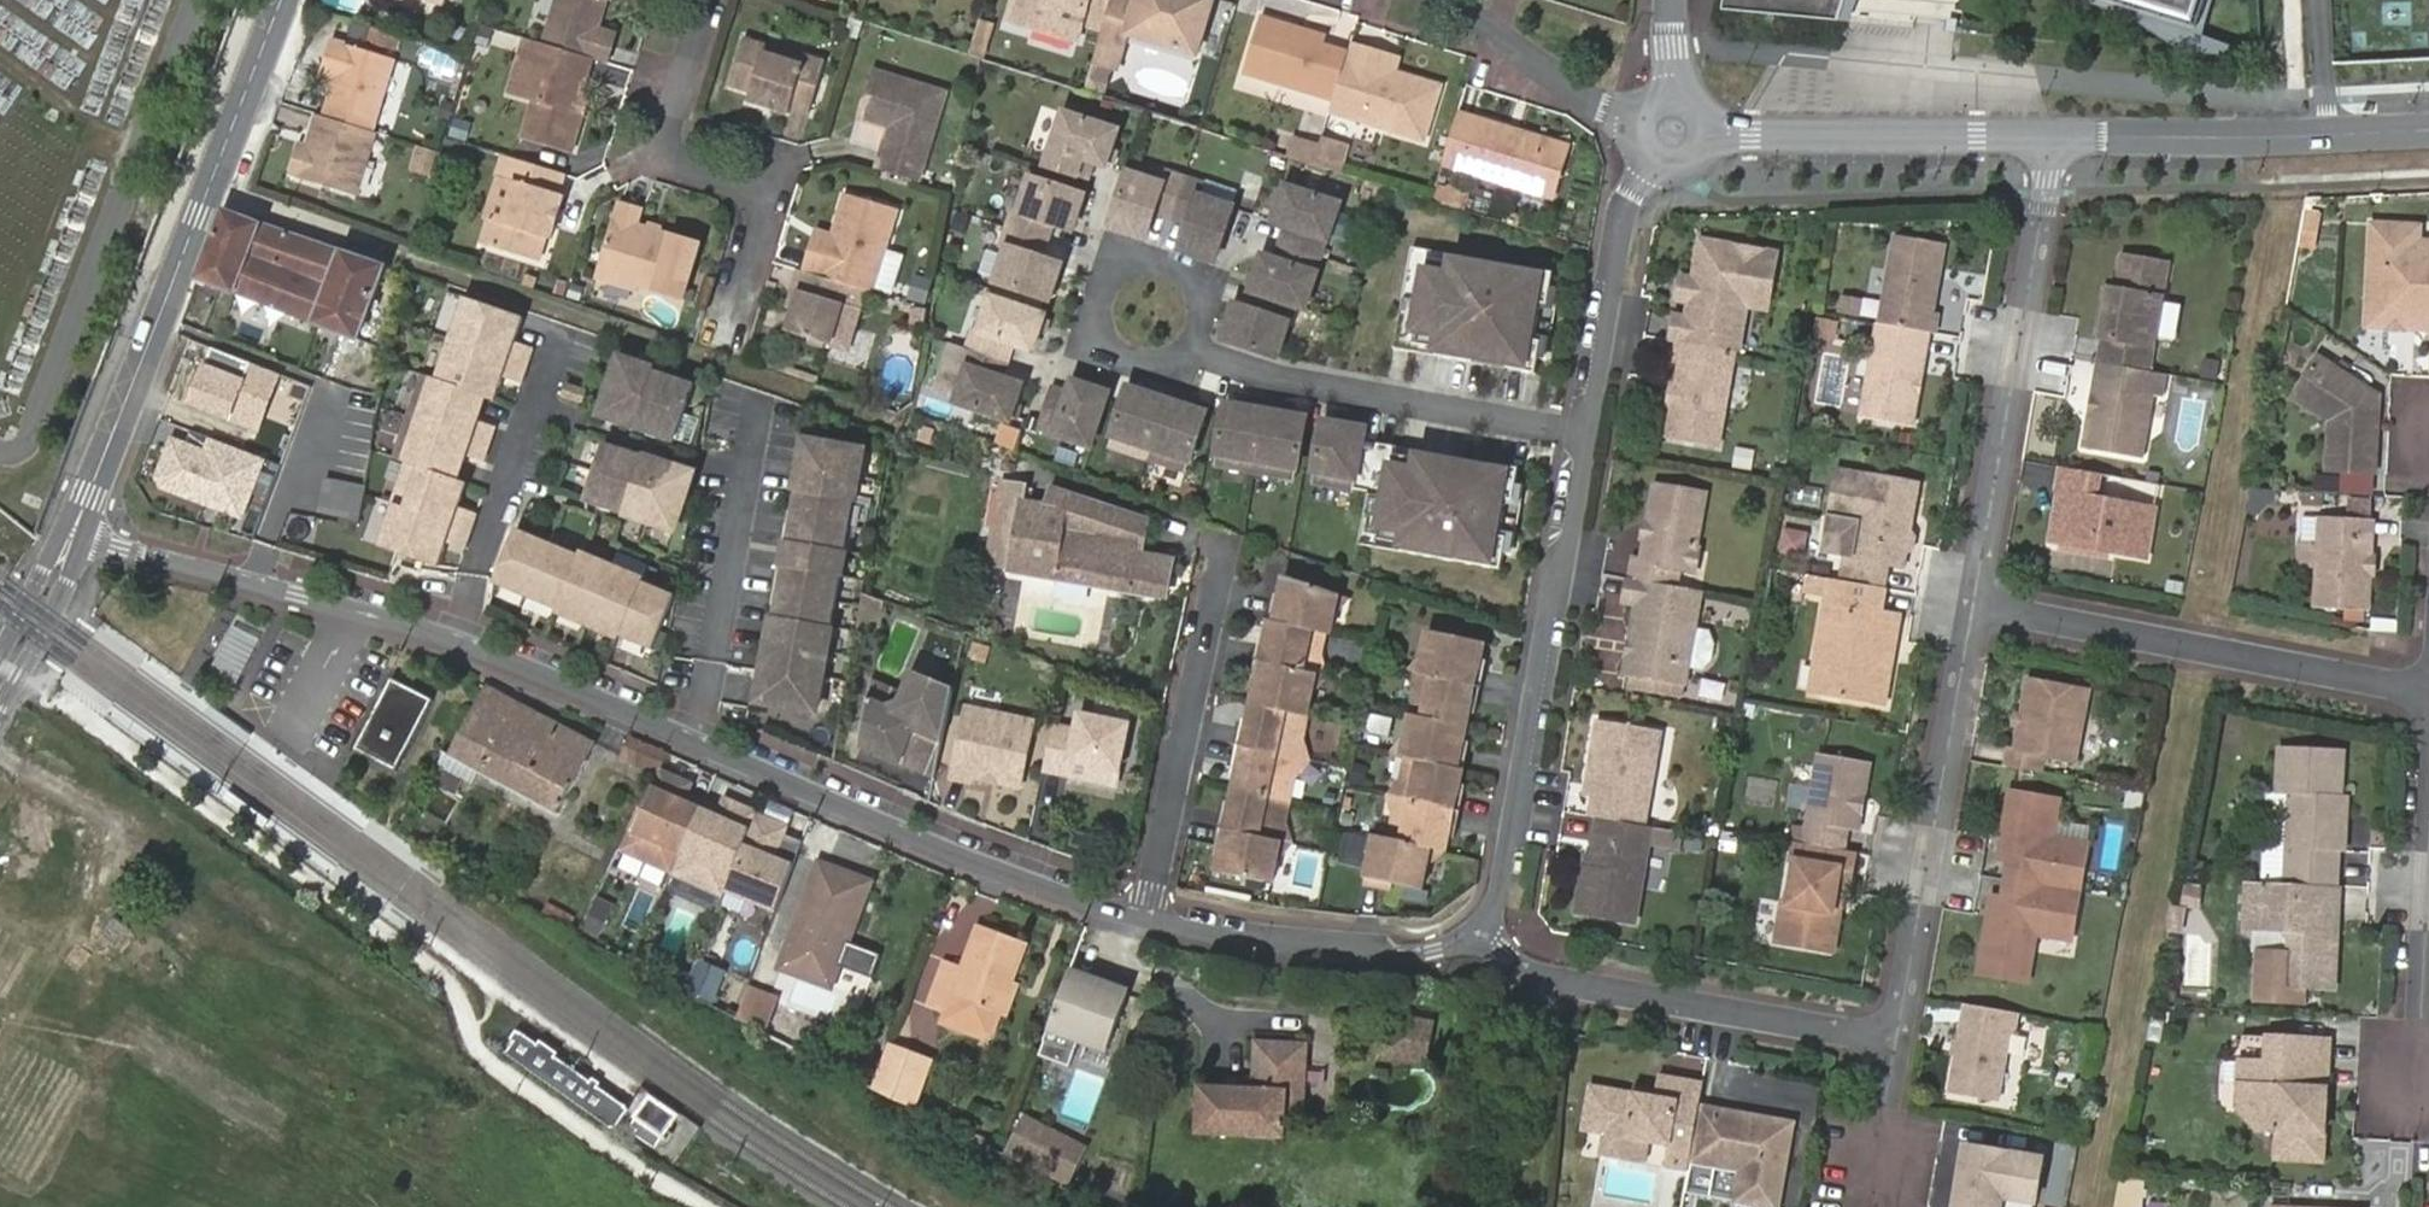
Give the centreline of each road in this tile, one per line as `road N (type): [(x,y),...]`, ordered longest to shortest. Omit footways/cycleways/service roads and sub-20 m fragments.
road 1 (residential): [(72,533),(451,641),(1085,908),(1147,922)]
road 2 (tertiary): [(283,0),(72,533)]
road 3 (residential): [(1477,937),(1494,912),(1583,435)]
road 4 (residential): [(1970,606),(2053,136)]
road 5 (residential): [(1970,606),(2428,692)]
road 6 (residential): [(1897,1042),(1970,606)]
road 7 (residential): [(1477,937),(1534,977),(1897,1042)]
road 8 (residential): [(709,0),(659,160),(768,195),(728,327)]
road 9 (residential): [(1189,348),(1286,382),(1583,435)]
road 10 (residential): [(1147,922),(1224,548)]
road 11 (residential): [(2053,136),(2428,129)]
road 12 (residential): [(1707,133),(2053,136)]
road 13 (residential): [(1147,922),(1286,946),(1434,957),(1477,937)]
road 14 (residential): [(1583,435),(1625,219),(1636,183),(1657,159)]
road 15 (residential): [(1446,0),(1615,112),(1643,121)]
road 16 (residential): [(1189,348),(1175,360),(1140,367),(1122,361),(1098,334),(1104,283),(1131,262),(1165,263)]
road 17 (residential): [(2428,854),(2416,1068)]
road 18 (tertiary): [(0,706),(70,579),(72,533)]
road 19 (tertiary): [(72,533),(0,653)]
road 20 (residential): [(1874,1172),(1897,1042)]

